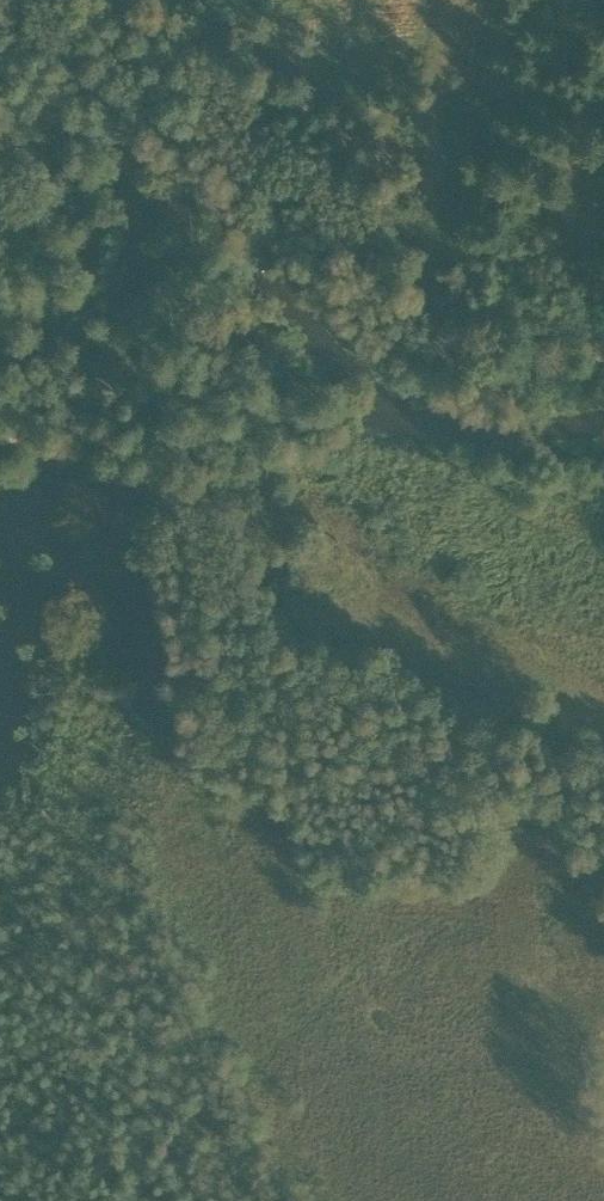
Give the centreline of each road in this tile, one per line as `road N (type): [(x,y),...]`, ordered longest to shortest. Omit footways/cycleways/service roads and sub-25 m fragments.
road 1 (track): [(603,858),(514,779),(399,721),(308,659),(248,599),(127,449),(76,427),(0,434)]

